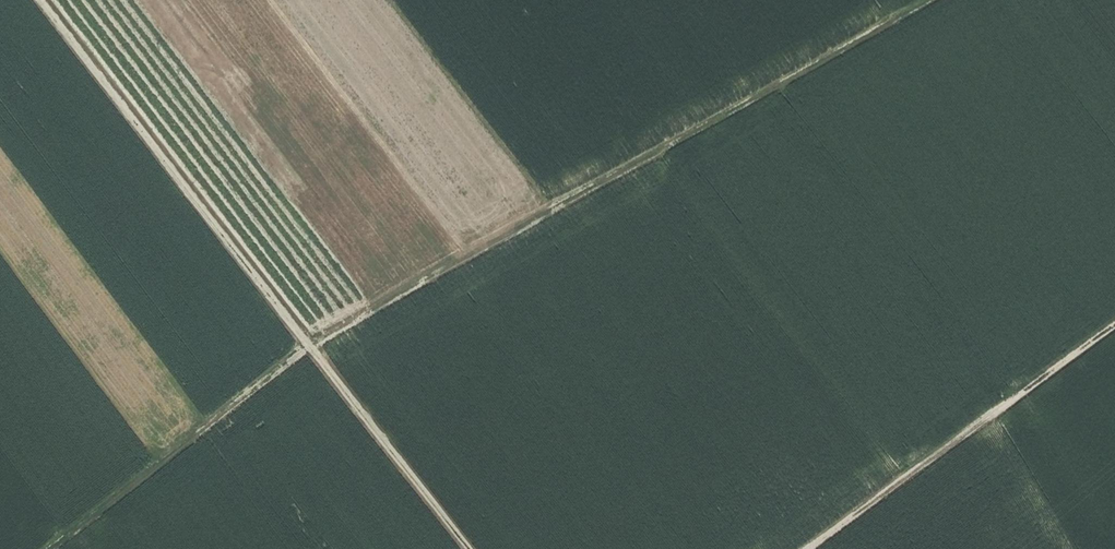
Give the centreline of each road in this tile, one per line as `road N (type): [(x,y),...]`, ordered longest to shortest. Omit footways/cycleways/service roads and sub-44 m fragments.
road 1 (track): [(928,0),(314,345),(47,548)]
road 2 (track): [(42,0),(474,548)]
road 3 (track): [(804,548),(1114,324)]

